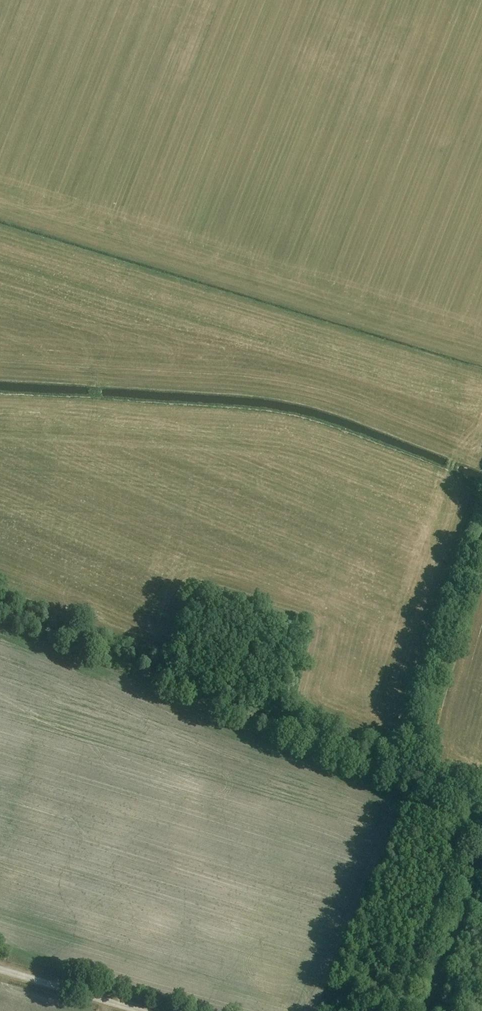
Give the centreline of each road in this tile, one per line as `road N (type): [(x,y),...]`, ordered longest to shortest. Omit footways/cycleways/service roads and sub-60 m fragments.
road 1 (track): [(0,607),(405,778),(481,536)]
road 2 (unclassified): [(0,969),(142,1010)]

